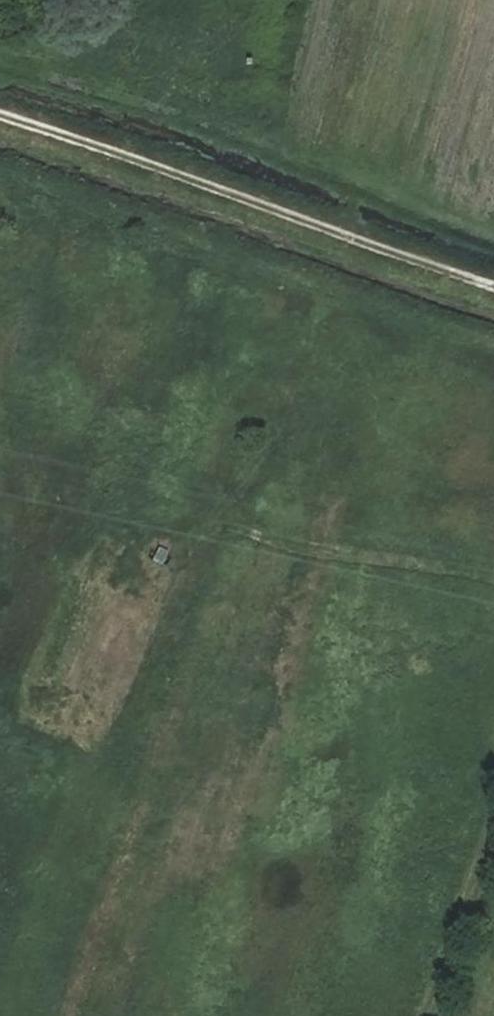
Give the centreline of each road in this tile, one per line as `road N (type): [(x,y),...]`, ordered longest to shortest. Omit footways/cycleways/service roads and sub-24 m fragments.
road 1 (track): [(493,285),(0,114)]
road 2 (track): [(493,582),(207,519)]
road 3 (track): [(423,1015),(493,814)]

